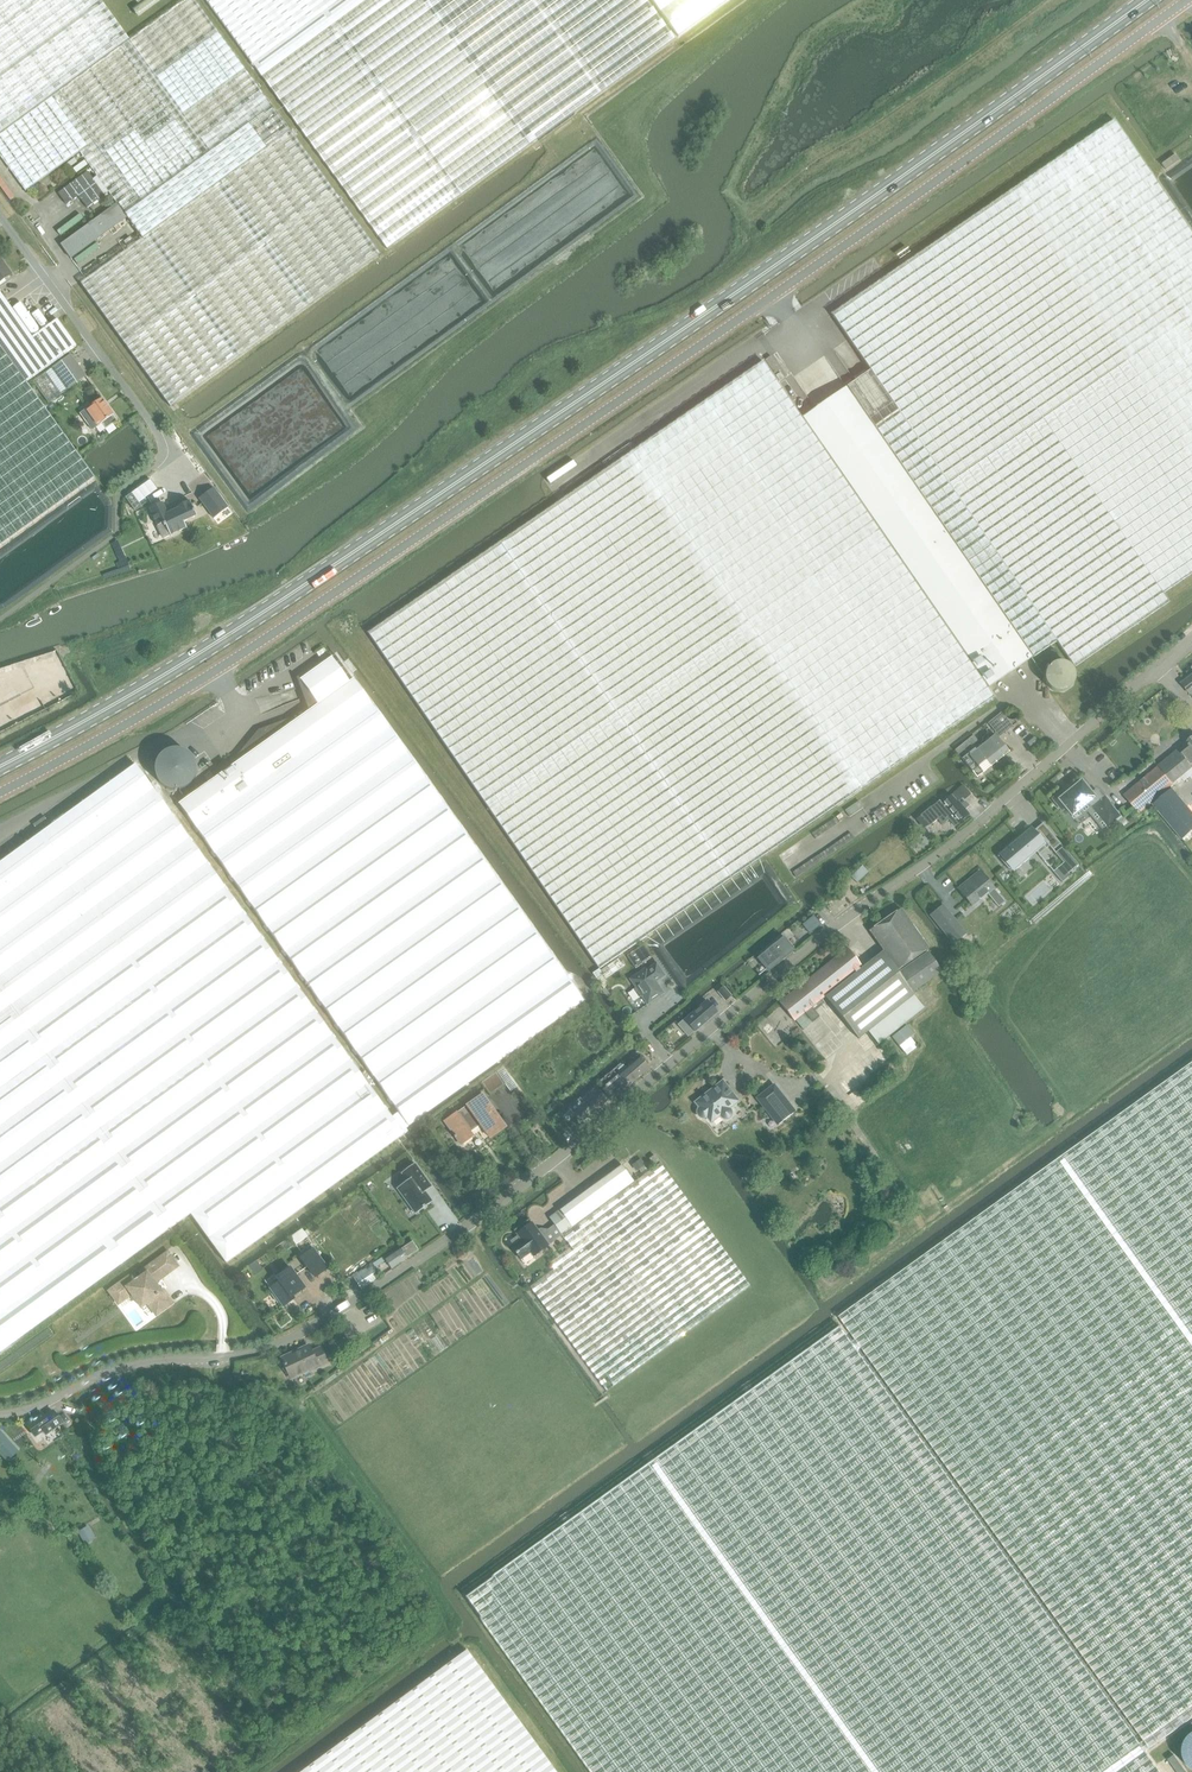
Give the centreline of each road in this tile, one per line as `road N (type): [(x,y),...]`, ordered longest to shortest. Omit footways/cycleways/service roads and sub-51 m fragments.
road 1 (unclassified): [(1191,638),(973,828),(814,943),(560,1157),(316,1325),(238,1356),(137,1363),(0,1414)]
road 2 (unclassified): [(0,793),(243,662),(1191,0)]
road 3 (primary): [(0,765),(308,582),(1147,0)]
road 4 (unclassified): [(174,475),(153,425),(0,217)]

